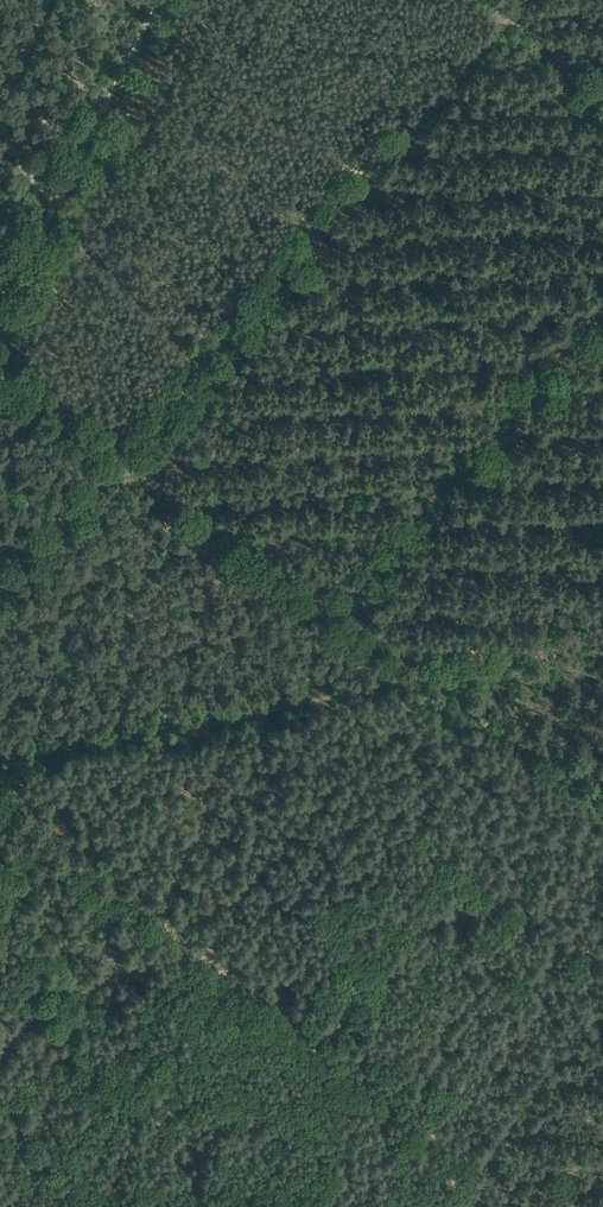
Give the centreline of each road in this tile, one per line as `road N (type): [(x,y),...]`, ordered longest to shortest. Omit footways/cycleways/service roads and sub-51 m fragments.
road 1 (track): [(0,589),(519,0)]
road 2 (track): [(519,1206),(142,904)]
road 3 (track): [(199,358),(21,165),(15,65),(48,0)]
road 4 (track): [(602,296),(333,605)]
road 5 (track): [(332,690),(0,764)]
road 6 (track): [(602,635),(332,690)]
road 7 (track): [(484,0),(602,105)]
road 8 (track): [(121,887),(0,792)]

